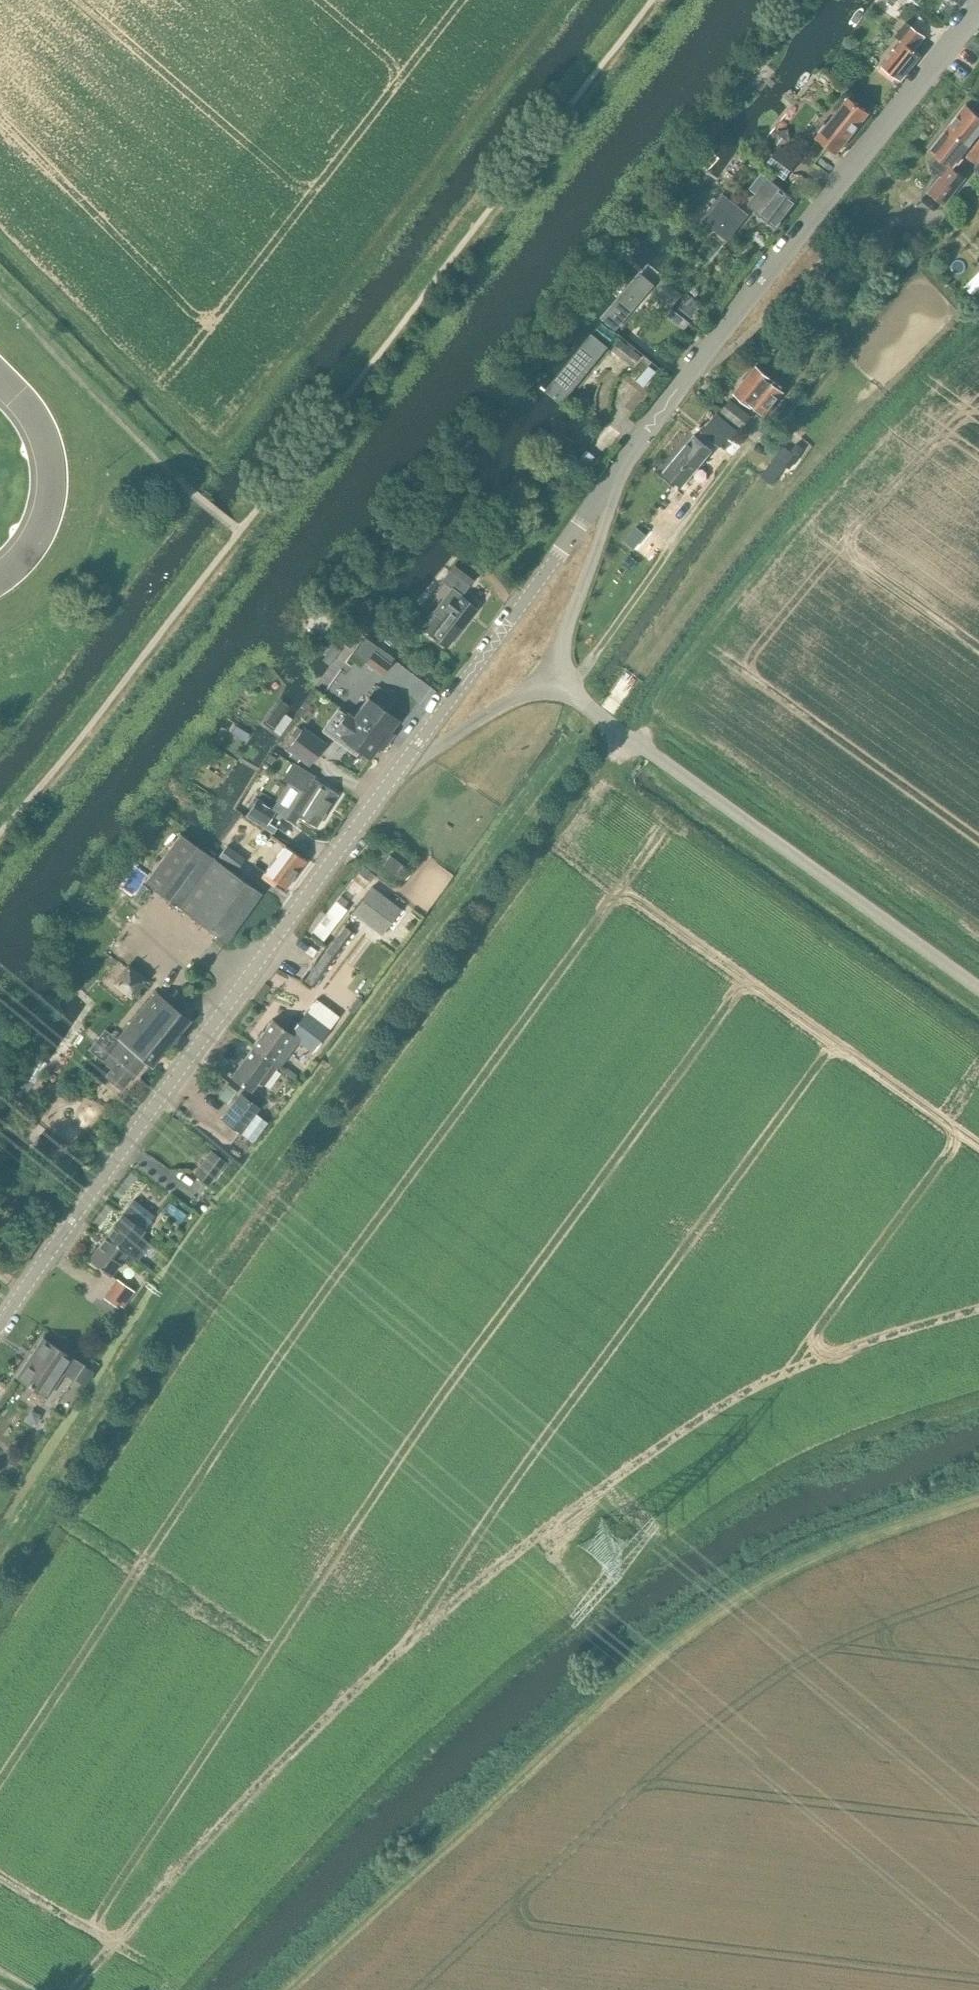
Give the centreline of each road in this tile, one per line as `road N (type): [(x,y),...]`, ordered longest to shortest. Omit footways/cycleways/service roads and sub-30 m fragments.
road 1 (unclassified): [(0,1326),(405,763)]
road 2 (unclassified): [(616,475),(978,11)]
road 3 (unclassified): [(978,987),(546,675)]
road 4 (unclassified): [(405,763),(616,475)]
road 5 (unclassified): [(546,675),(611,508),(616,475)]
road 6 (unclassified): [(405,763),(546,675)]

